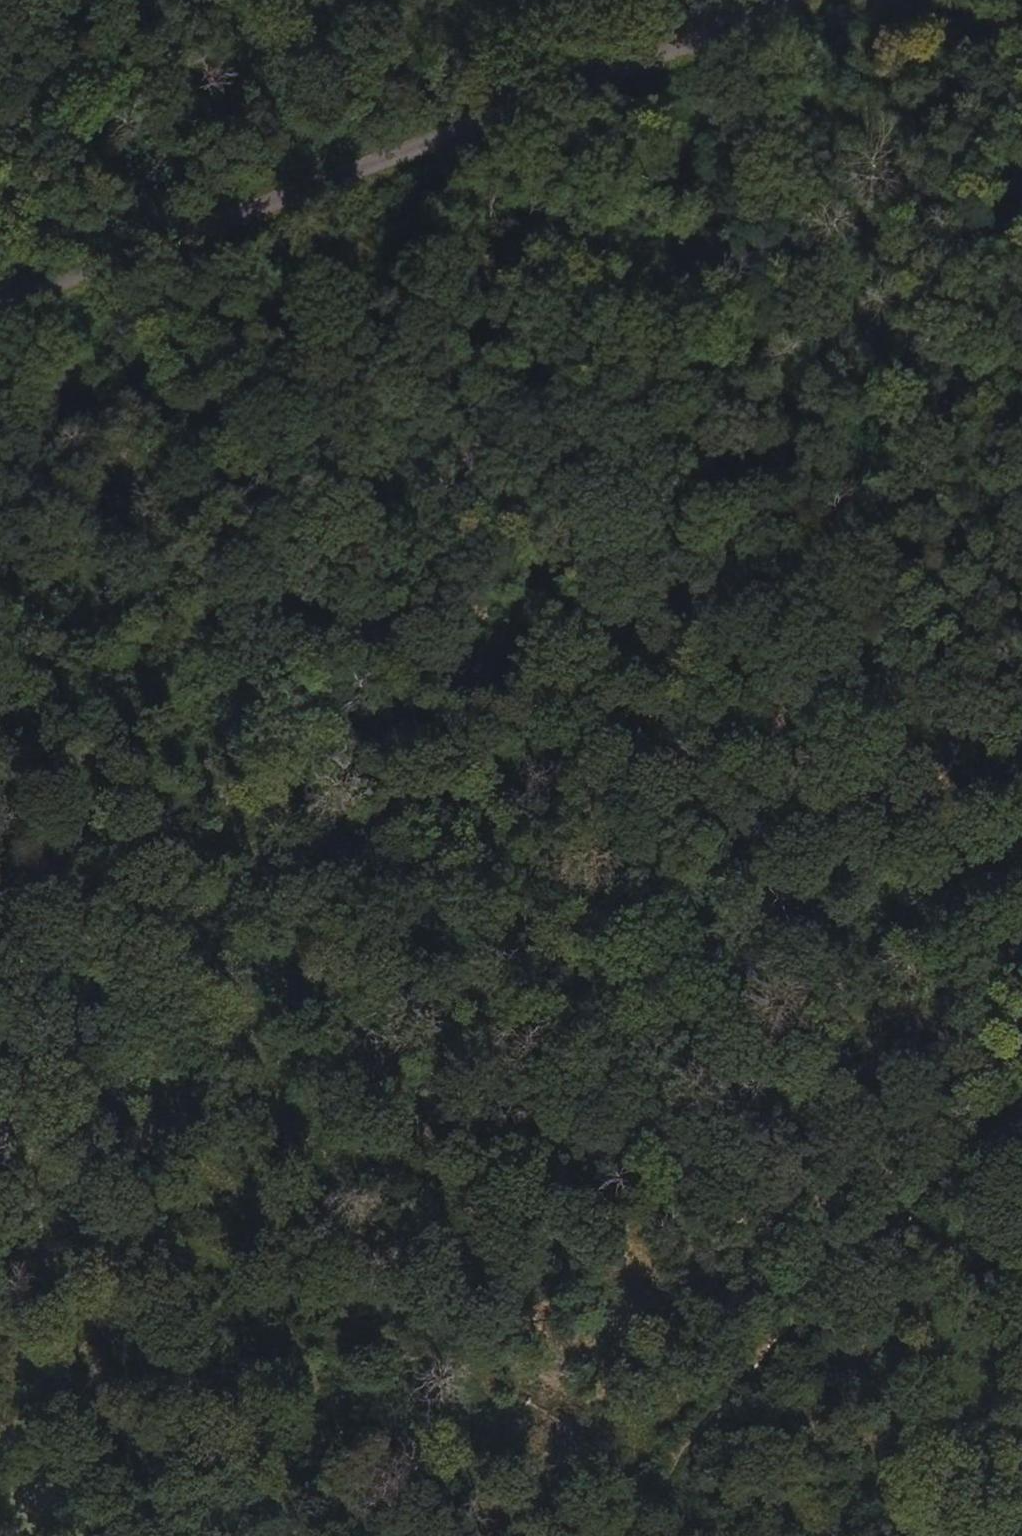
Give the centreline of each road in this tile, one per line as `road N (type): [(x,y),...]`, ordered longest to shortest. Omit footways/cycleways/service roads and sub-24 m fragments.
road 1 (unclassified): [(0,300),(799,0)]

